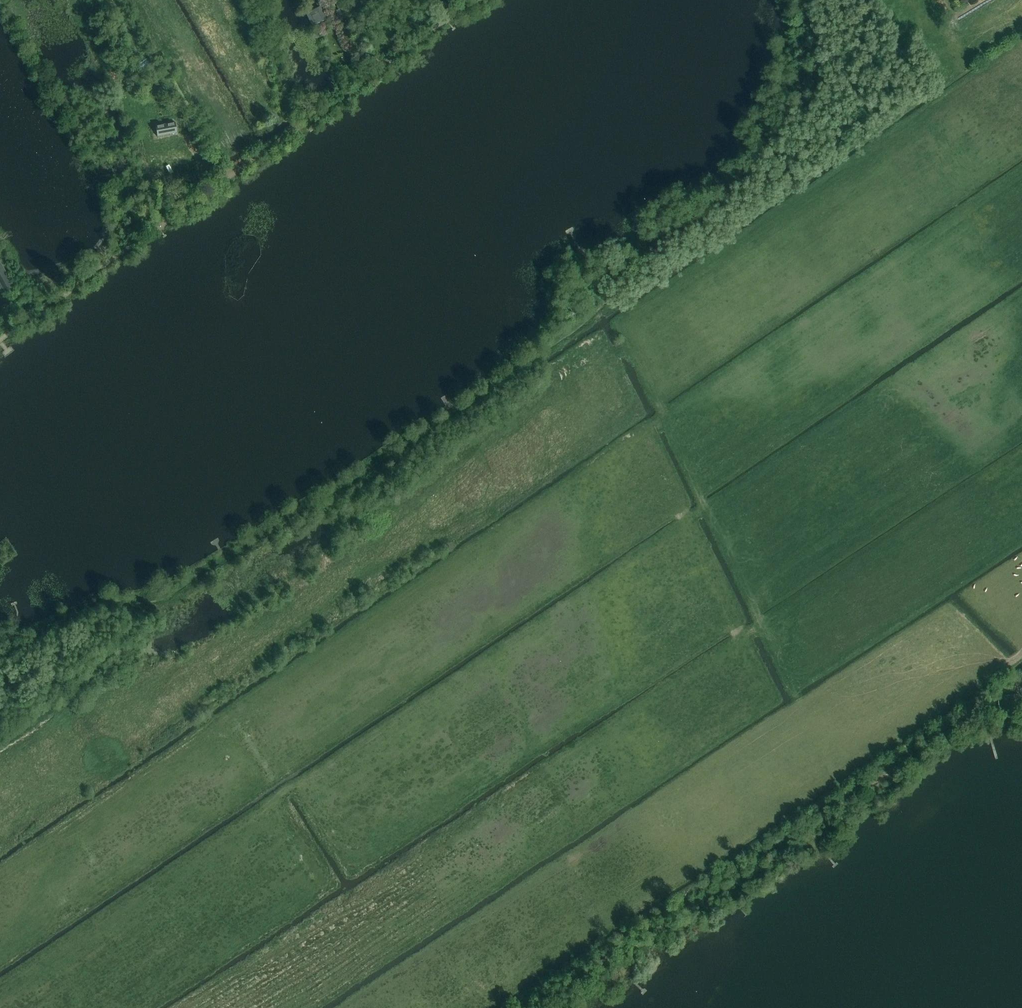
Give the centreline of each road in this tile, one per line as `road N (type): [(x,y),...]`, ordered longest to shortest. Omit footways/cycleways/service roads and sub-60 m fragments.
road 1 (track): [(0,343),(482,0)]

